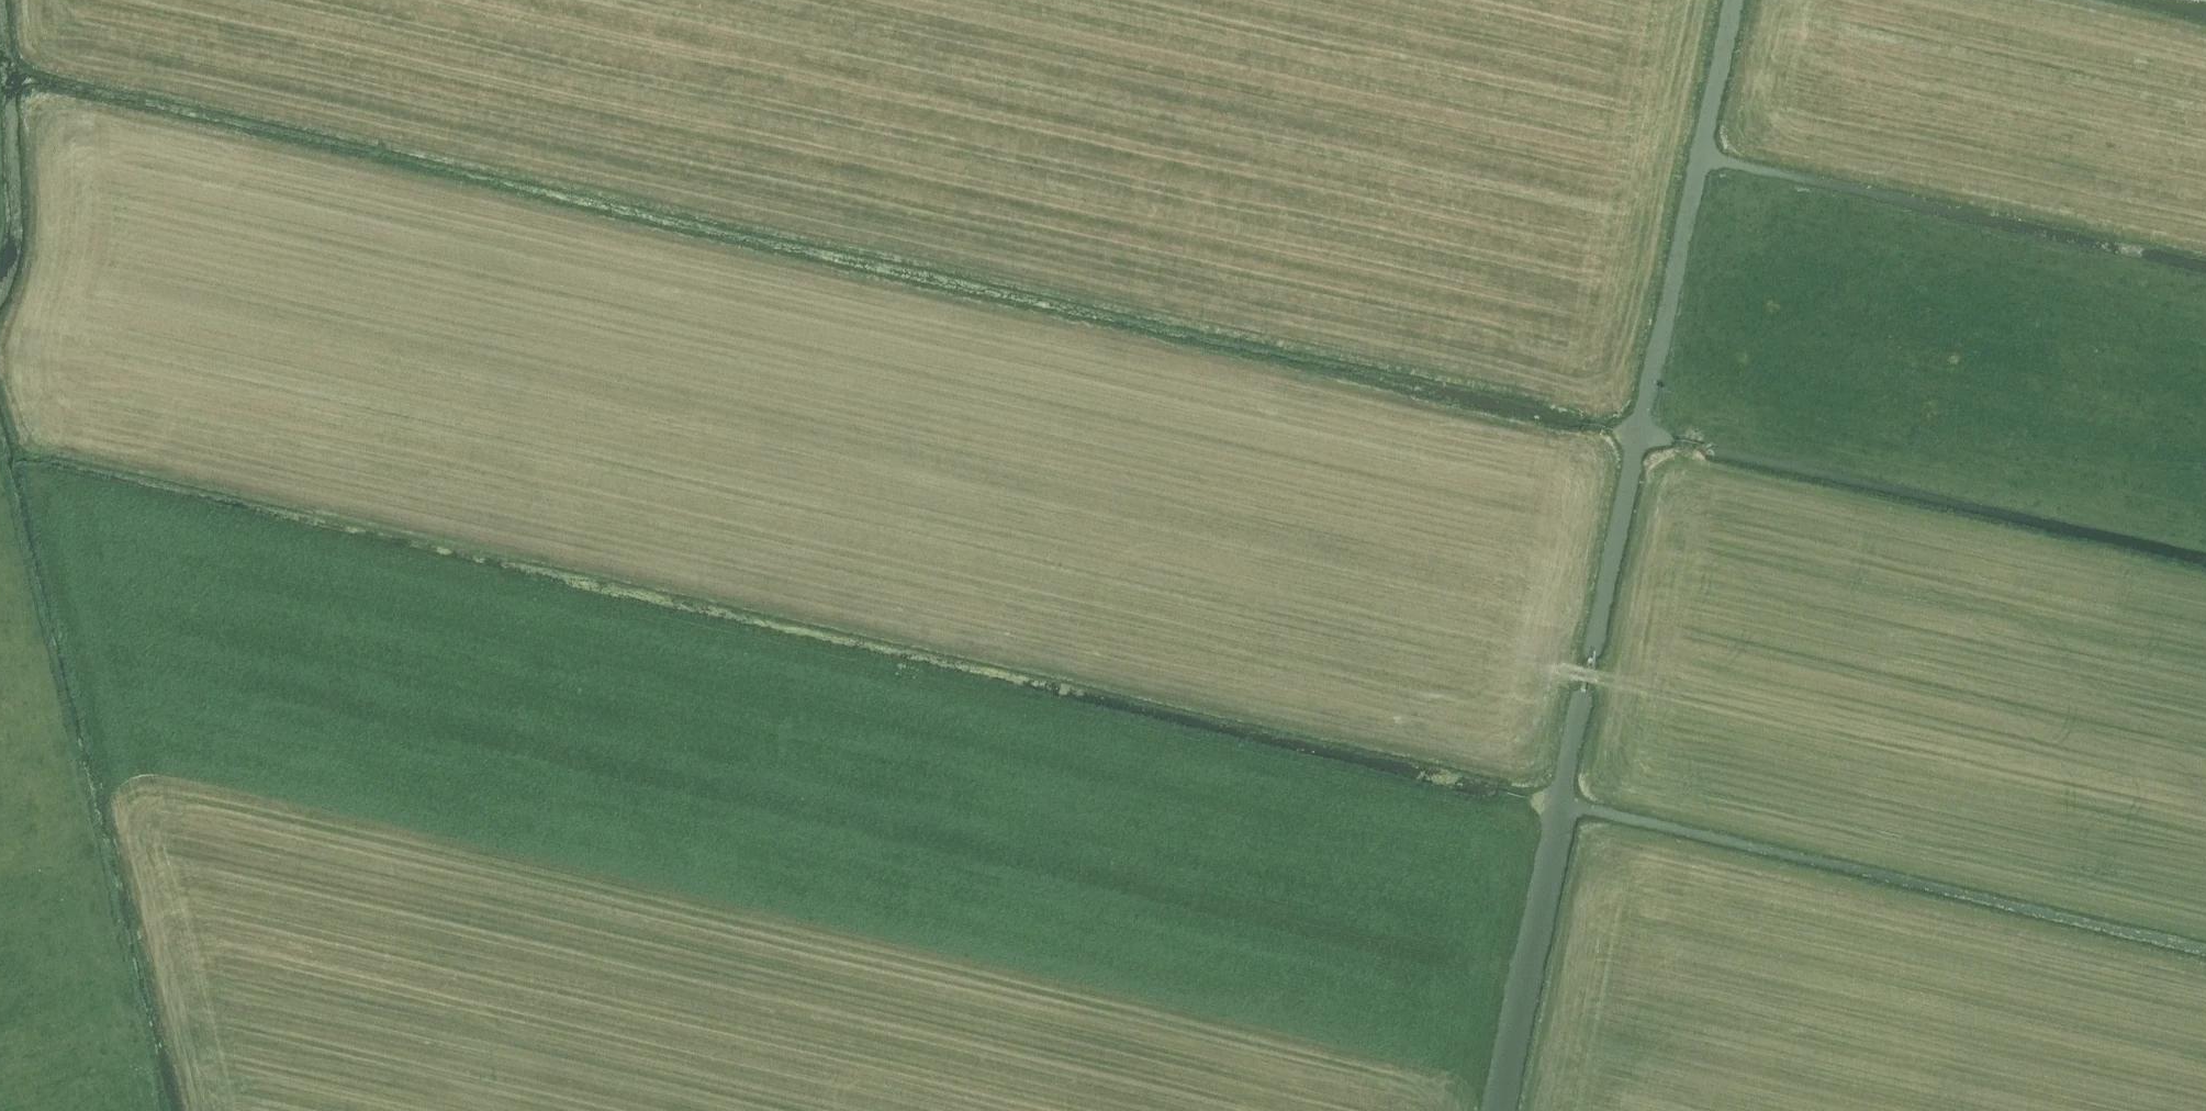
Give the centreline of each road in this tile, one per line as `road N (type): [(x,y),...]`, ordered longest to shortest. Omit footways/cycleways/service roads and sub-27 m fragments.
road 1 (track): [(2205,815),(1507,657),(1297,635)]
road 2 (track): [(1564,670),(1600,424),(1698,0)]
road 3 (track): [(1564,670),(1545,764),(1517,793),(1523,823),(1461,1110)]

